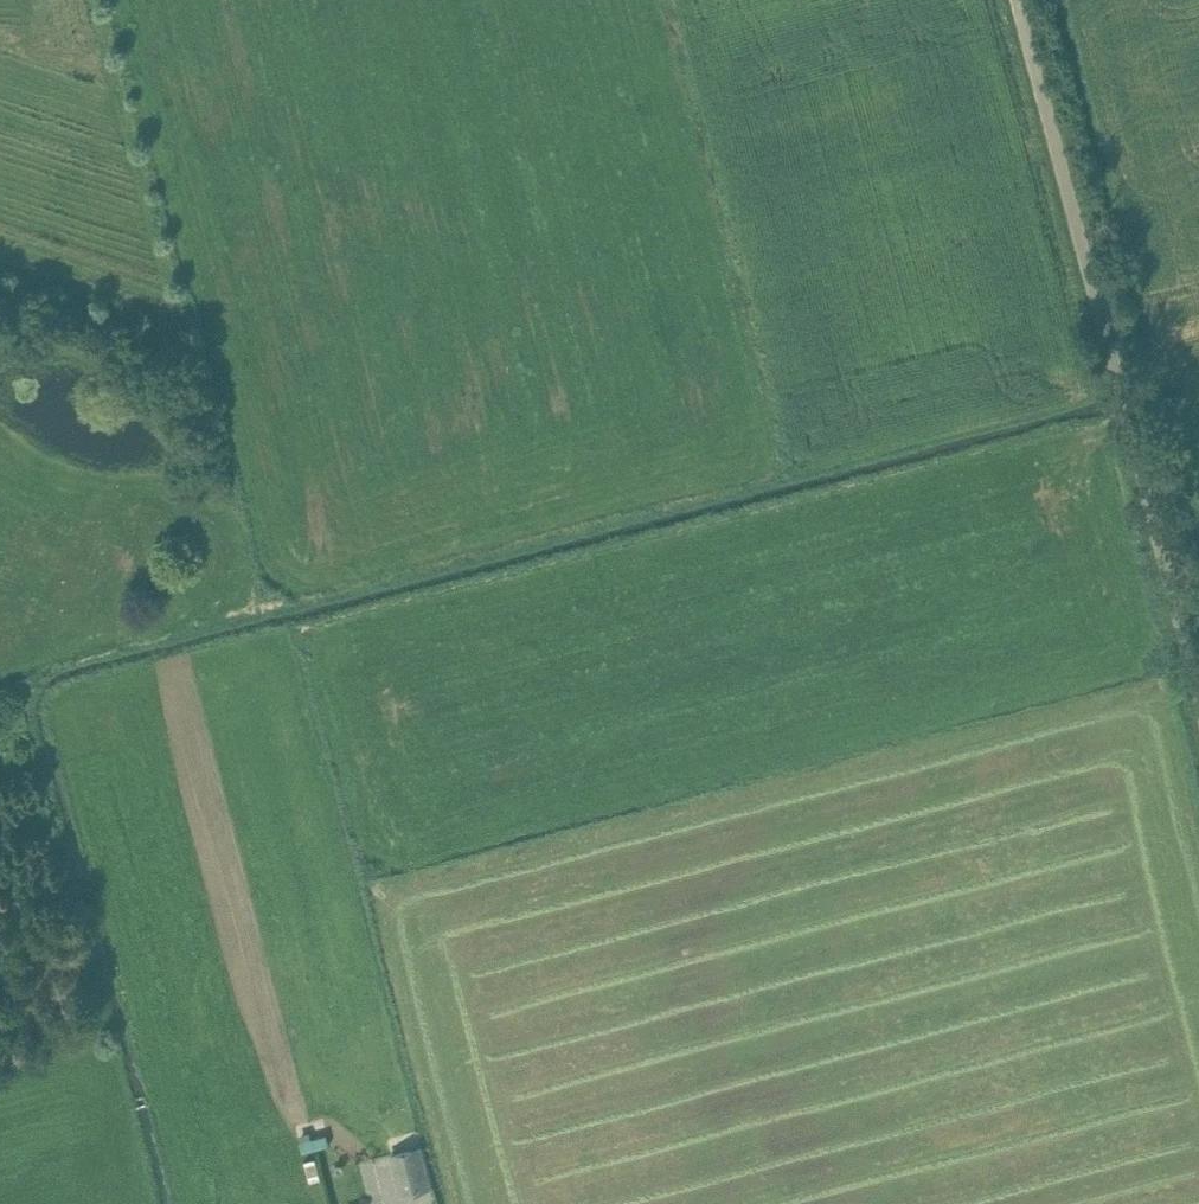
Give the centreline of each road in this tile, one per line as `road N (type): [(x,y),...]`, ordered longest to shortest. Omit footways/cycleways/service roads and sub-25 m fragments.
road 1 (unclassified): [(1198,703),(1018,0)]

